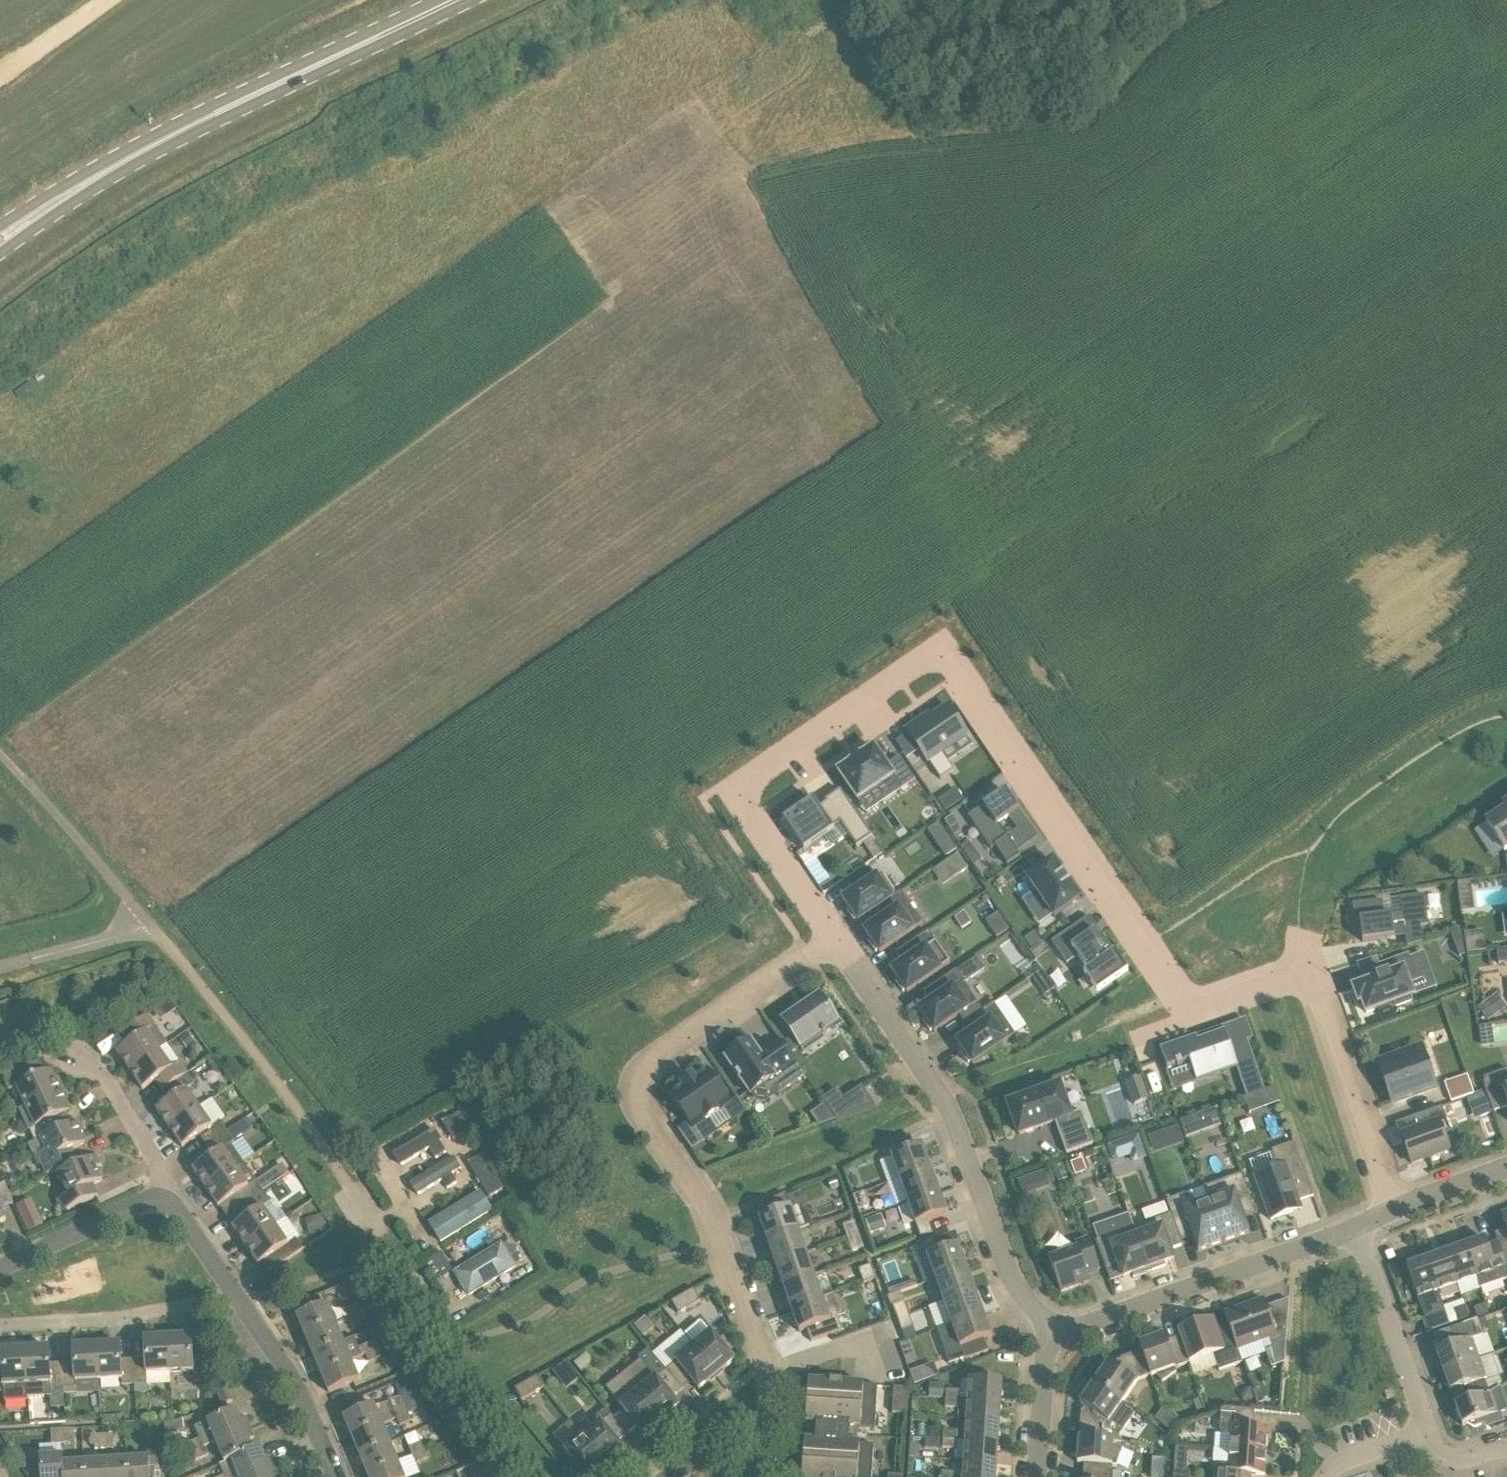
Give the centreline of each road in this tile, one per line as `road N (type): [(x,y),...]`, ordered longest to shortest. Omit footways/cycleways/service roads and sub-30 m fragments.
road 1 (residential): [(1403,1205),(1317,968),(1192,1010),(941,652),(735,794),(806,898)]
road 2 (residential): [(540,1476),(312,1121),(213,991),(150,930),(0,752)]
road 3 (residential): [(834,941),(639,1069),(643,1105),(719,1228),(766,1380),(763,1476)]
road 4 (residential): [(1050,1334),(1020,1296),(954,1118),(834,941)]
road 5 (residential): [(337,1476),(297,1388),(161,1193)]
road 6 (residential): [(1050,1334),(1137,1311),(1355,1226)]
road 7 (primary): [(454,0),(215,113)]
road 8 (primary): [(0,254),(215,113)]
road 9 (primary): [(215,113),(84,172),(0,226)]
road 10 (residential): [(1429,1431),(1355,1226)]
road 11 (residential): [(161,1193),(0,1272)]
road 12 (residential): [(161,1193),(154,1155),(94,1058)]
road 13 (residential): [(1035,1476),(1050,1334)]
road 14 (track): [(112,0),(0,80)]
road 15 (residential): [(1318,1476),(1323,1455),(1429,1431)]

